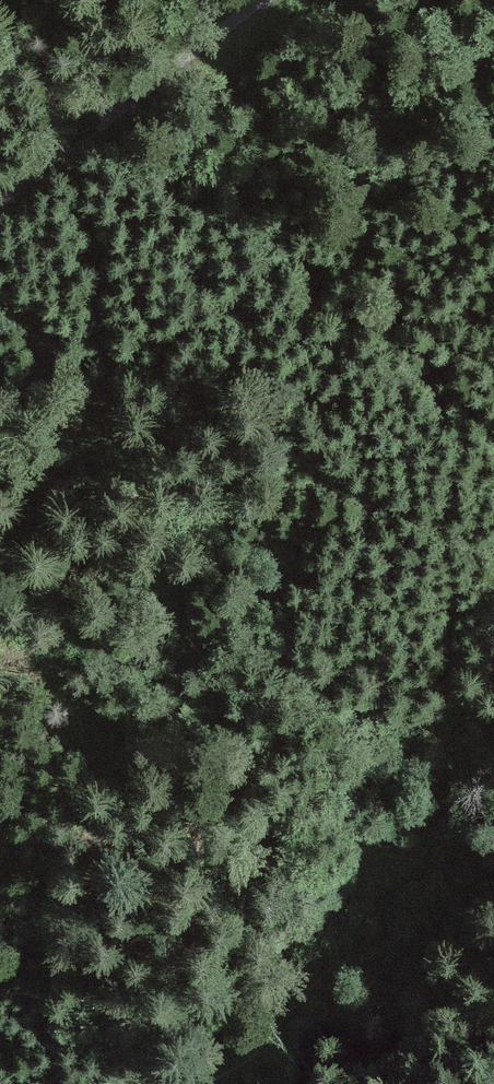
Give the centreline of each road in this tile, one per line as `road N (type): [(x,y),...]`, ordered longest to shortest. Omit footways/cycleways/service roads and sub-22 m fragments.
road 1 (track): [(290,709),(253,658),(186,602),(157,499),(78,385),(0,299)]
road 2 (track): [(202,1083),(269,813),(256,762),(203,658),(186,602)]
road 3 (track): [(493,837),(416,871),(262,1047),(207,1079)]
road 4 (track): [(0,200),(264,0)]
road 5 (track): [(290,709),(383,575),(493,466)]

